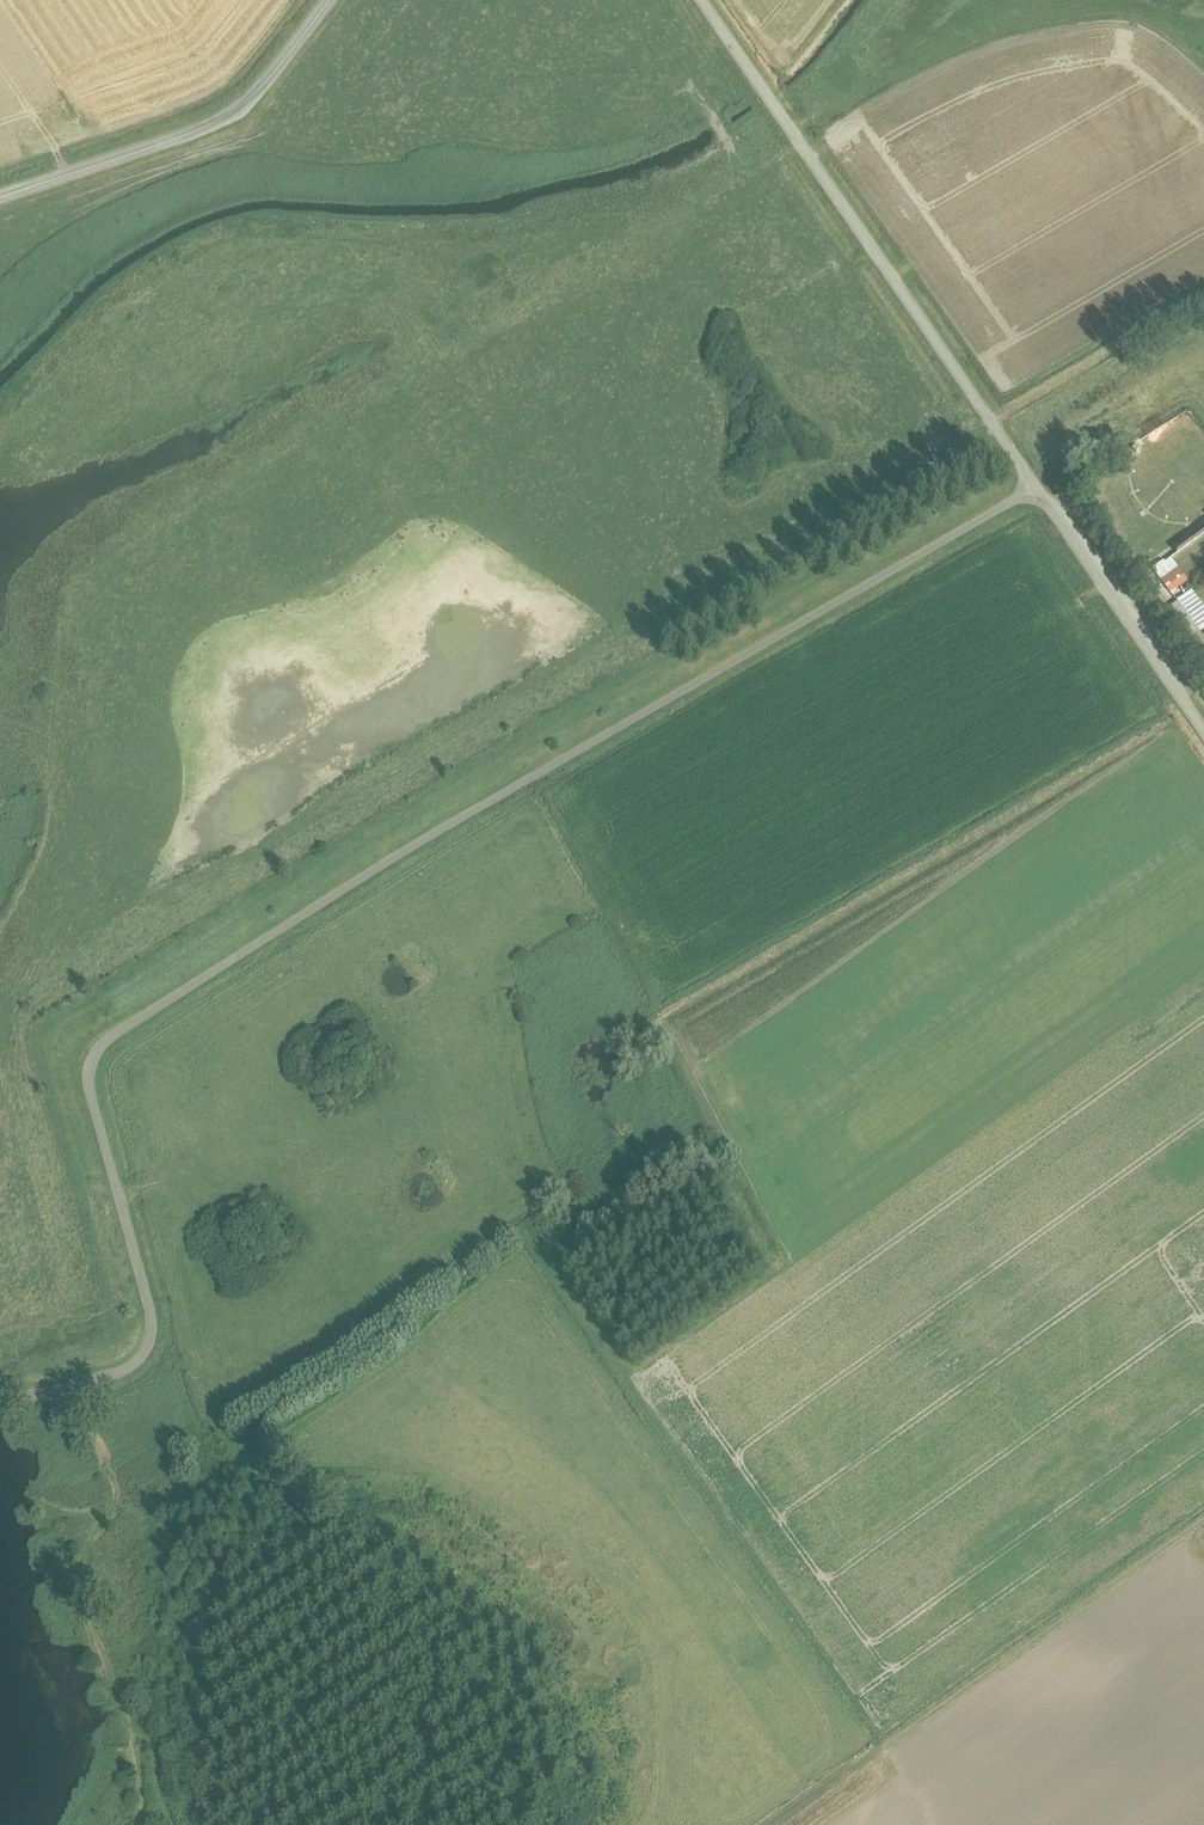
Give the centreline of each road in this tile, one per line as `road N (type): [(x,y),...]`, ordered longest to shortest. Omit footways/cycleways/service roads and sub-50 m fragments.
road 1 (unclassified): [(0,1399),(83,1386),(130,1368),(150,1346),(152,1317),(93,1081),(131,1034),(1033,484)]
road 2 (unclassified): [(1033,484),(702,0)]
road 3 (unclassified): [(0,198),(245,108),(330,0)]
road 4 (unclassified): [(1203,727),(1033,484)]

